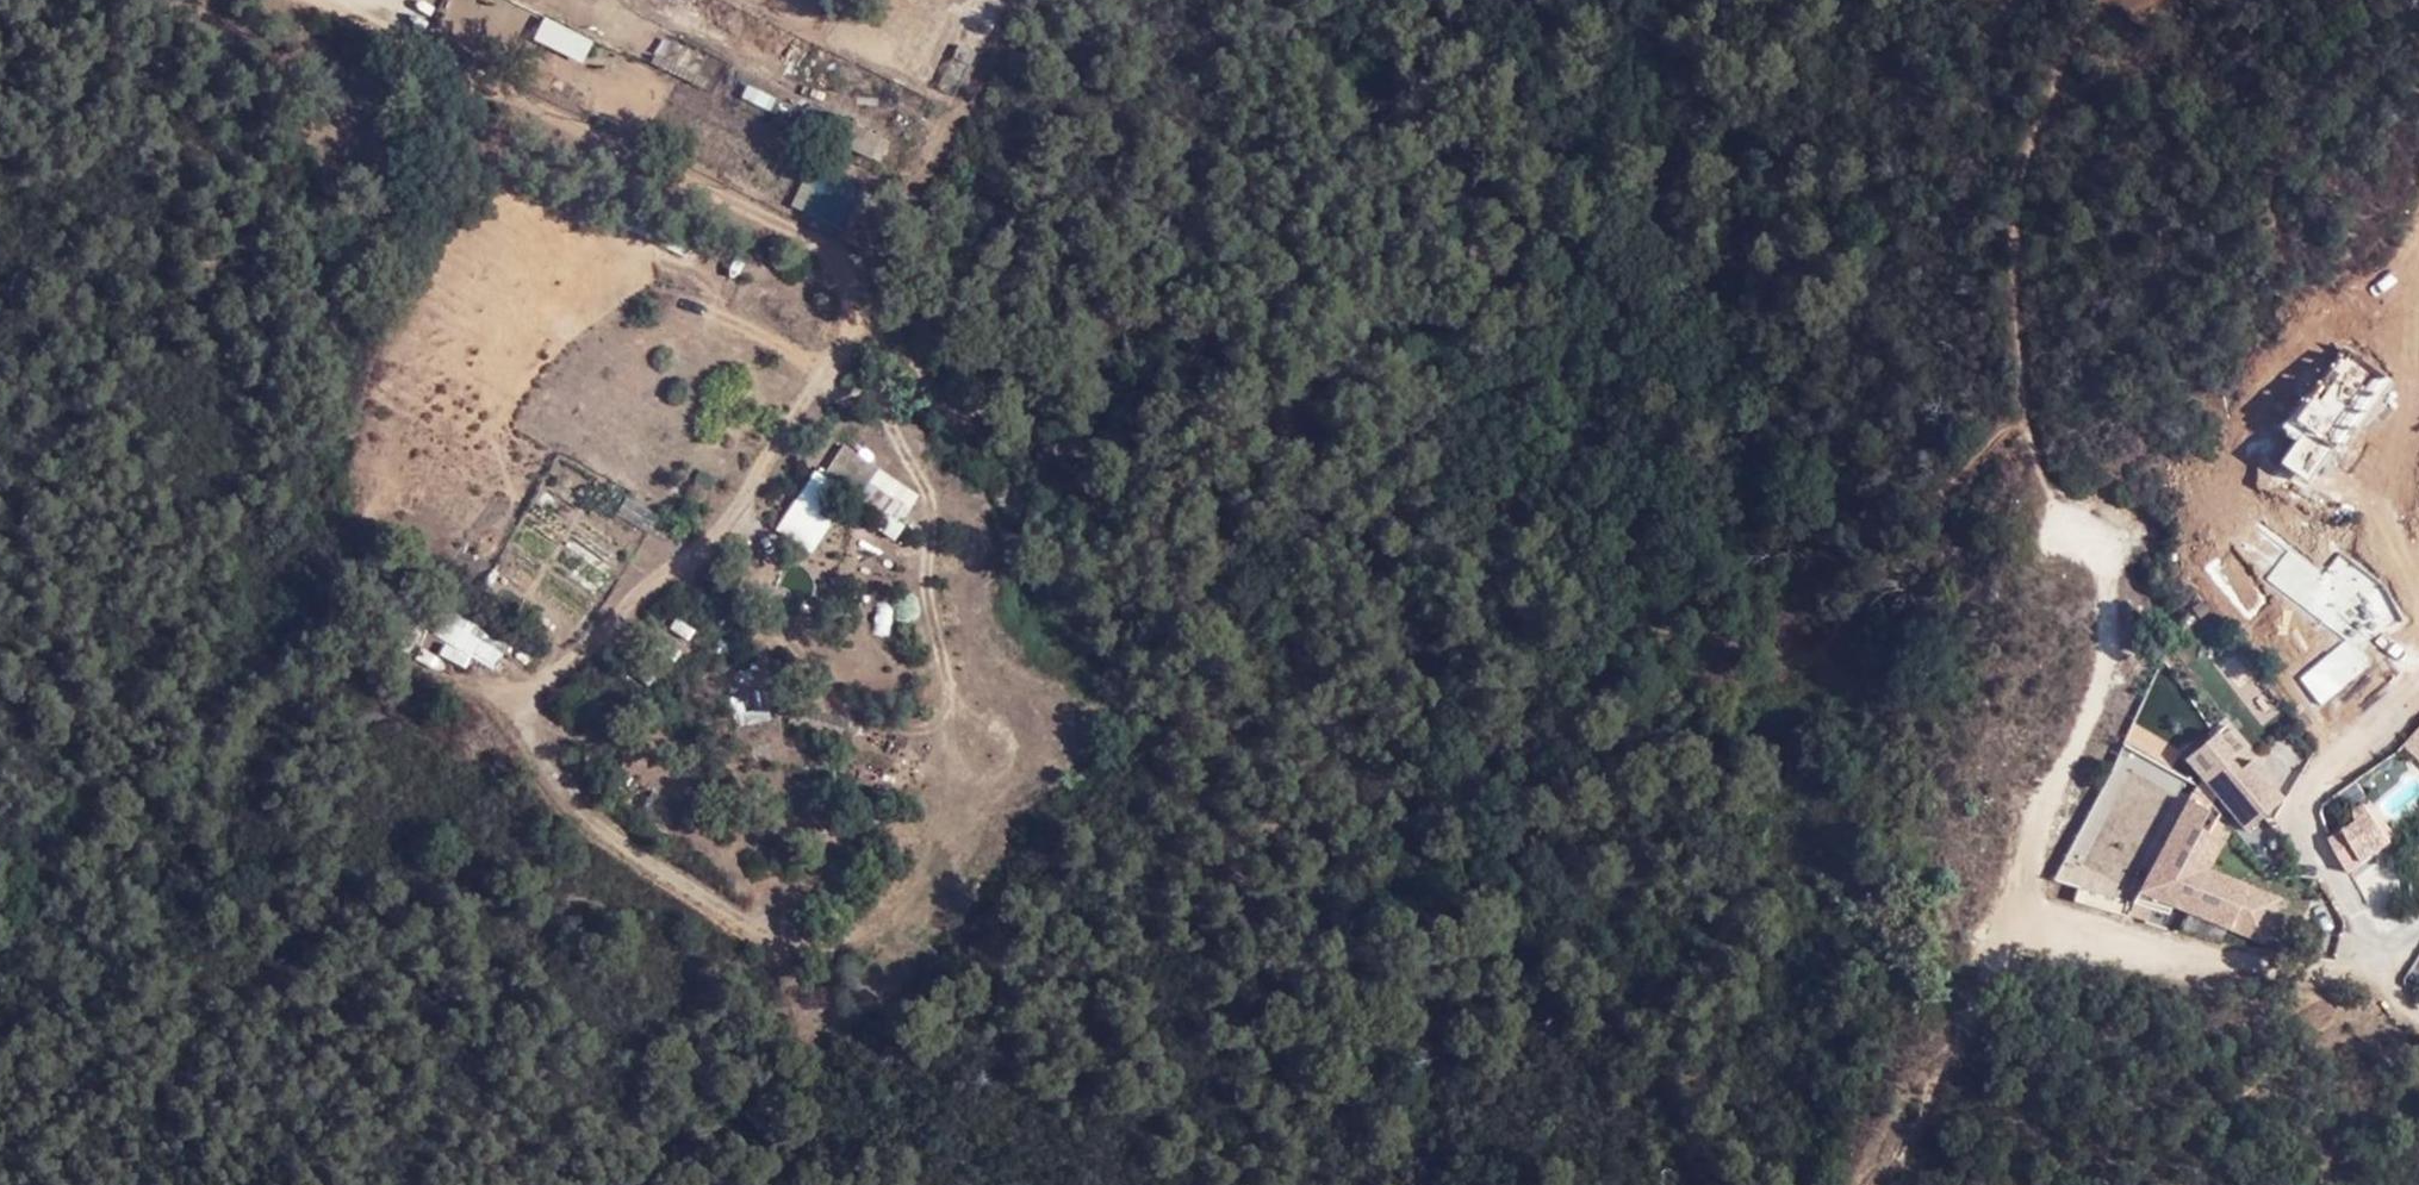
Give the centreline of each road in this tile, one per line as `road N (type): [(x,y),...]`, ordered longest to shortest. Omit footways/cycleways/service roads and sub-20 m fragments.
road 1 (track): [(2398,981),(2044,933),(2028,884),(2036,828),(2092,691),(2103,580),(2045,494),(2026,290),(2028,212),(2044,88),(2099,0)]

